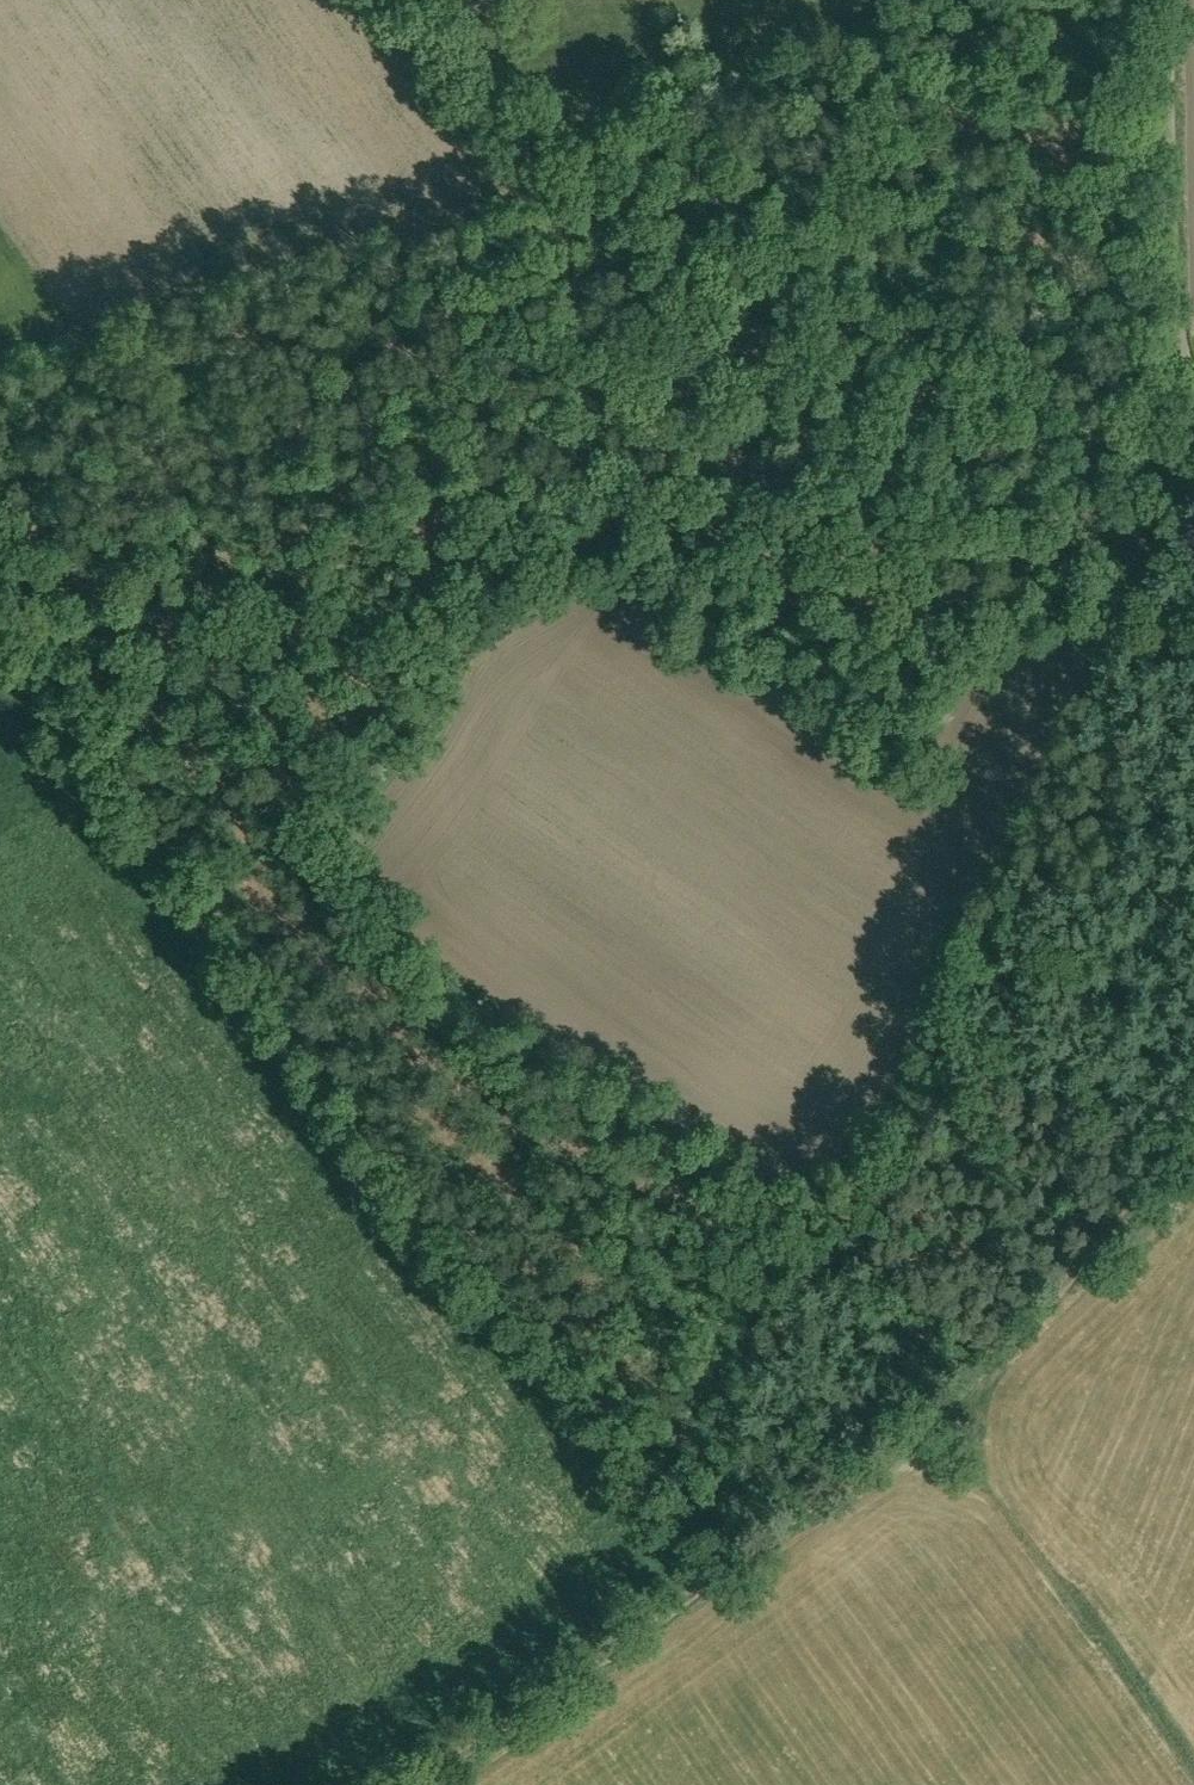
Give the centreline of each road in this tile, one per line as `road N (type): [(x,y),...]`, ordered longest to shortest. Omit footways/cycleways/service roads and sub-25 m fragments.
road 1 (track): [(1193,1104),(1141,1210),(908,1421),(720,1572),(422,1784)]
road 2 (unclassified): [(1193,392),(1171,309),(1161,0)]

